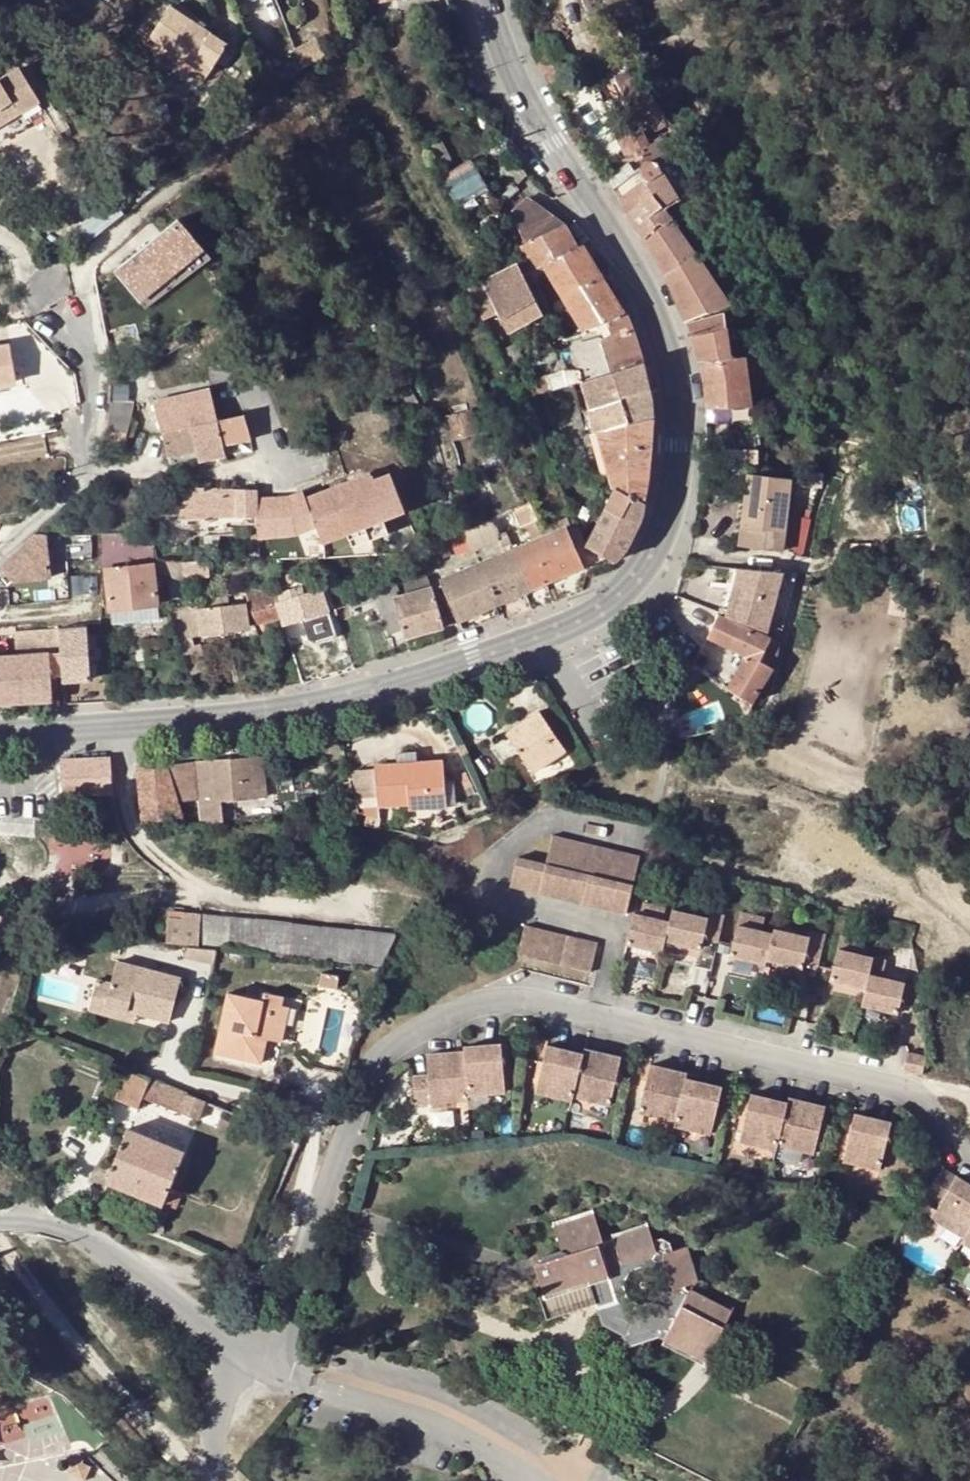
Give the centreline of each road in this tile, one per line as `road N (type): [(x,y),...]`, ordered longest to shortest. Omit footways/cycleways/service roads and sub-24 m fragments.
road 1 (secondary): [(491,0),(524,88),(604,203),(663,312),(679,472),(645,568),(583,619),(311,716),(0,733)]
road 2 (residential): [(241,1344),(275,1347),(285,1338),(335,1150),(378,1063),(434,1022),(493,995),(601,1010)]
road 3 (residential): [(601,1010),(904,1086),(938,1136),(969,1159)]
road 4 (residential): [(601,1010),(614,932),(506,904),(493,883),(498,860),(544,822),(647,839)]
road 5 (residential): [(79,471),(261,471),(271,443),(242,377)]
road 6 (residential): [(0,1224),(72,1236),(241,1344)]
road 7 (residential): [(79,471),(89,447),(90,380),(81,332)]
road 8 (residential): [(241,1344),(224,1379),(216,1428),(225,1480)]

